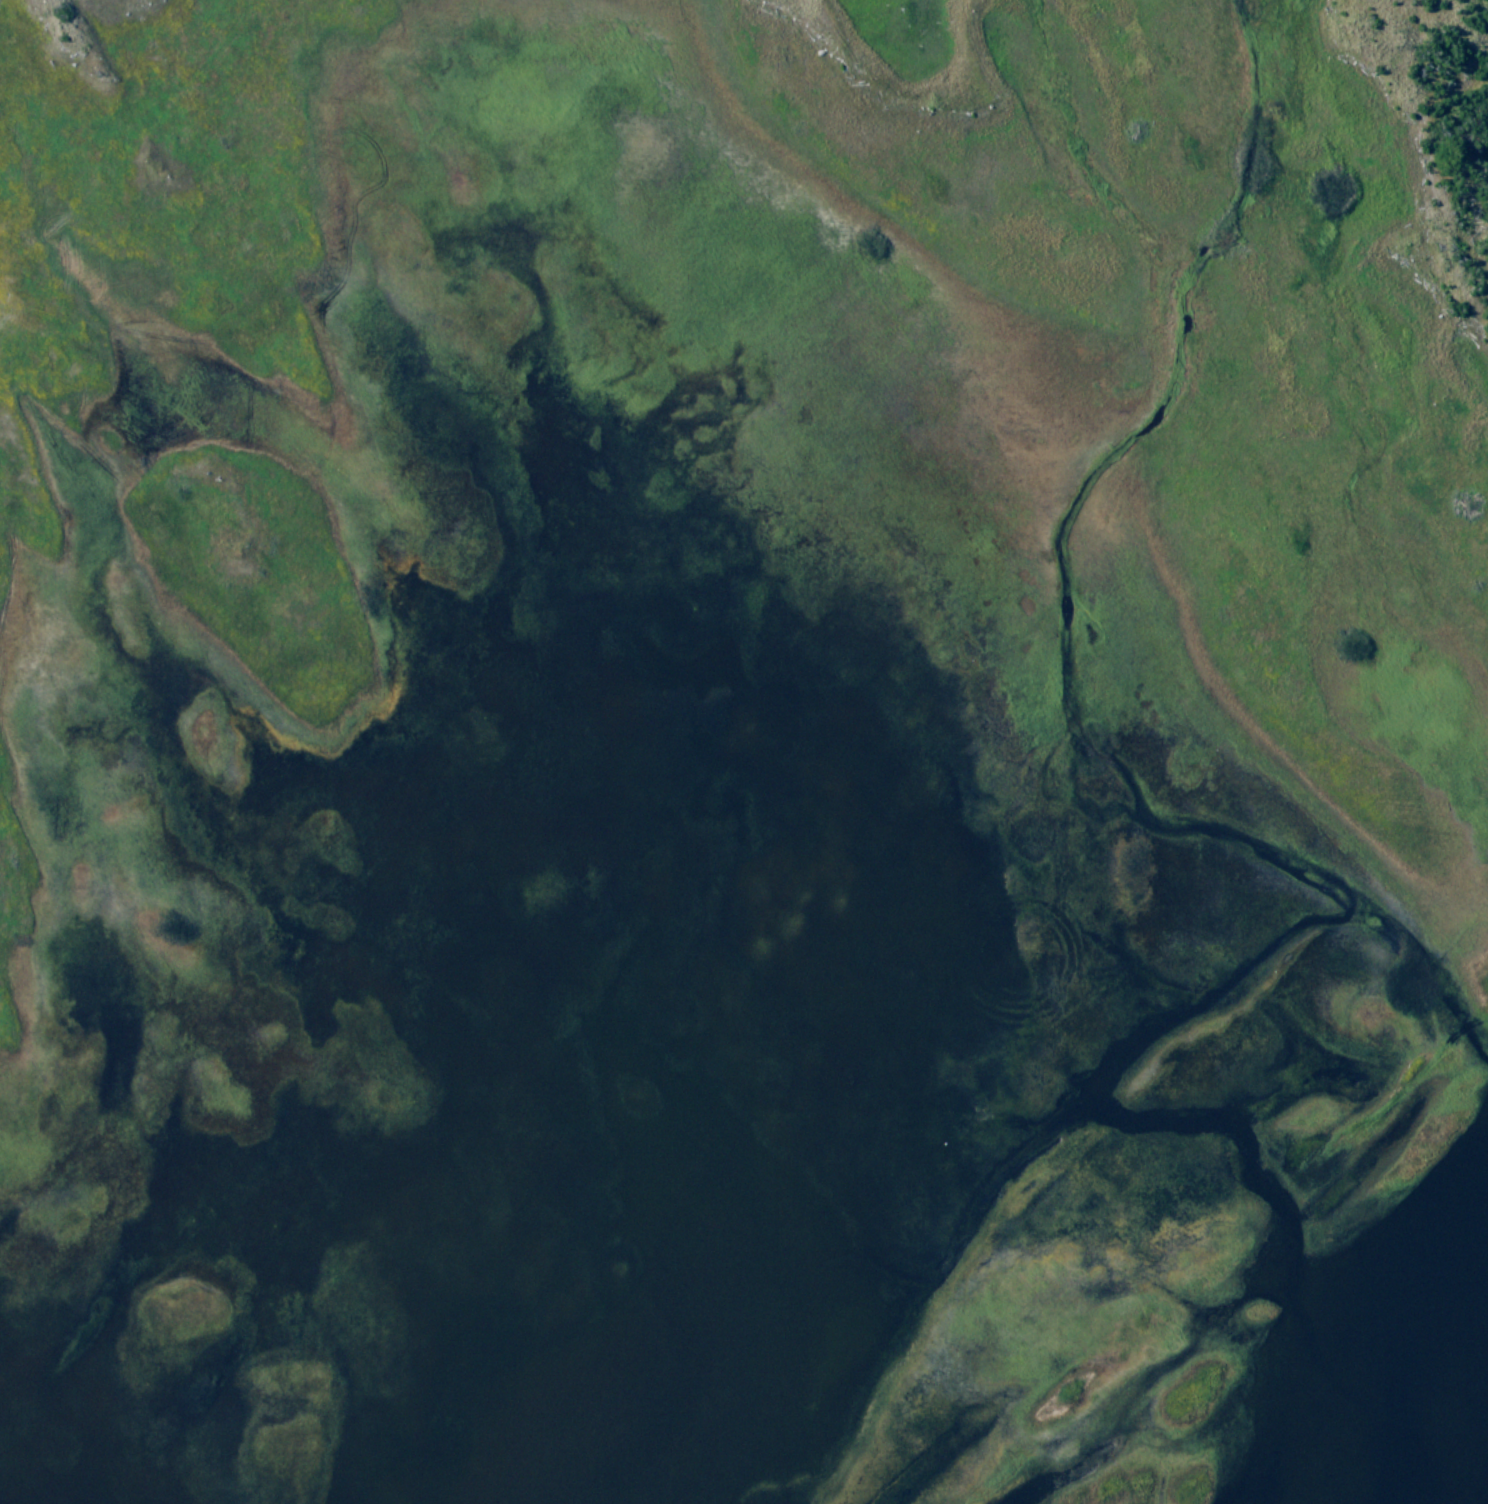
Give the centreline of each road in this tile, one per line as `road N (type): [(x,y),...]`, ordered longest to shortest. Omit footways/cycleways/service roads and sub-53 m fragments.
road 1 (track): [(1487,1016),(1332,1151)]

